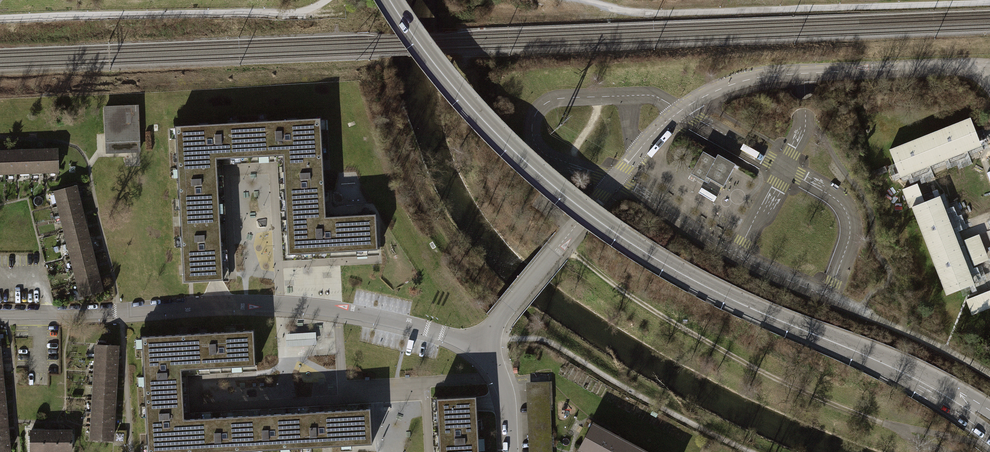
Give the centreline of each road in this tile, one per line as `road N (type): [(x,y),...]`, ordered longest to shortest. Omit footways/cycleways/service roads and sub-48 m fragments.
road 1 (tertiary): [(389,0),(469,108),(596,219),(704,286),(971,410)]
road 2 (residential): [(0,315),(280,305),(373,317),(475,346)]
road 3 (track): [(486,335),(536,339),(753,451)]
road 4 (unclassified): [(734,255),(828,295),(850,220),(838,199),(783,169)]
road 5 (residential): [(475,346),(613,182)]
road 6 (unclassified): [(627,98),(562,100),(533,117),(536,148),(613,182)]
road 7 (residential): [(803,75),(959,68),(975,71),(989,88)]
road 8 (unclassified): [(613,182),(734,255)]
road 9 (residential): [(679,112),(751,79),(803,75)]

